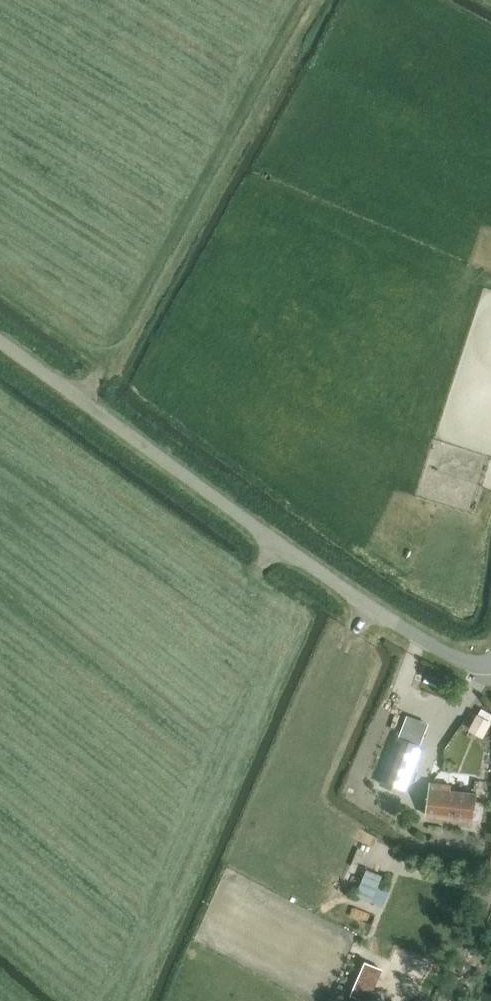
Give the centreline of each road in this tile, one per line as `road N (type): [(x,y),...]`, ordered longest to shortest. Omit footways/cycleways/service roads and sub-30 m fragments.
road 1 (track): [(412,635),(0,342)]

